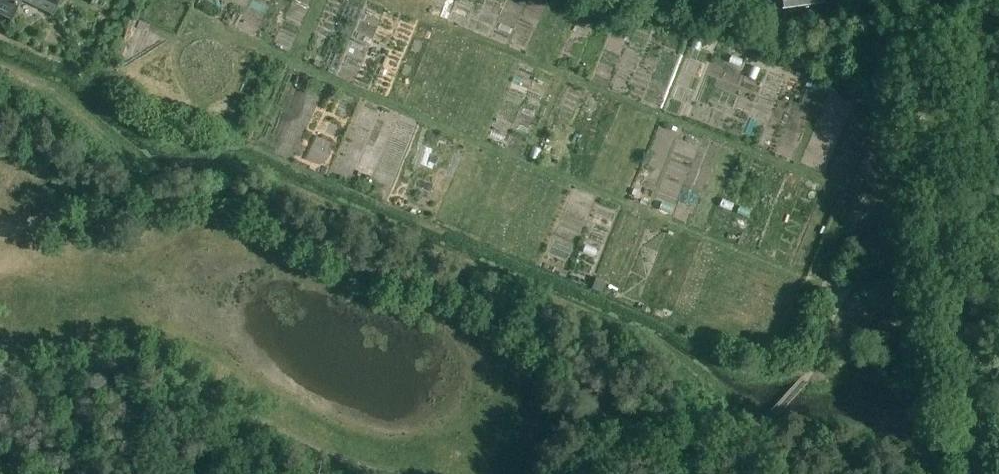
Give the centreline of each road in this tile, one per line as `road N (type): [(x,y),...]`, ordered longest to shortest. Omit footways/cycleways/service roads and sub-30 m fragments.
road 1 (track): [(964,473),(919,82)]

